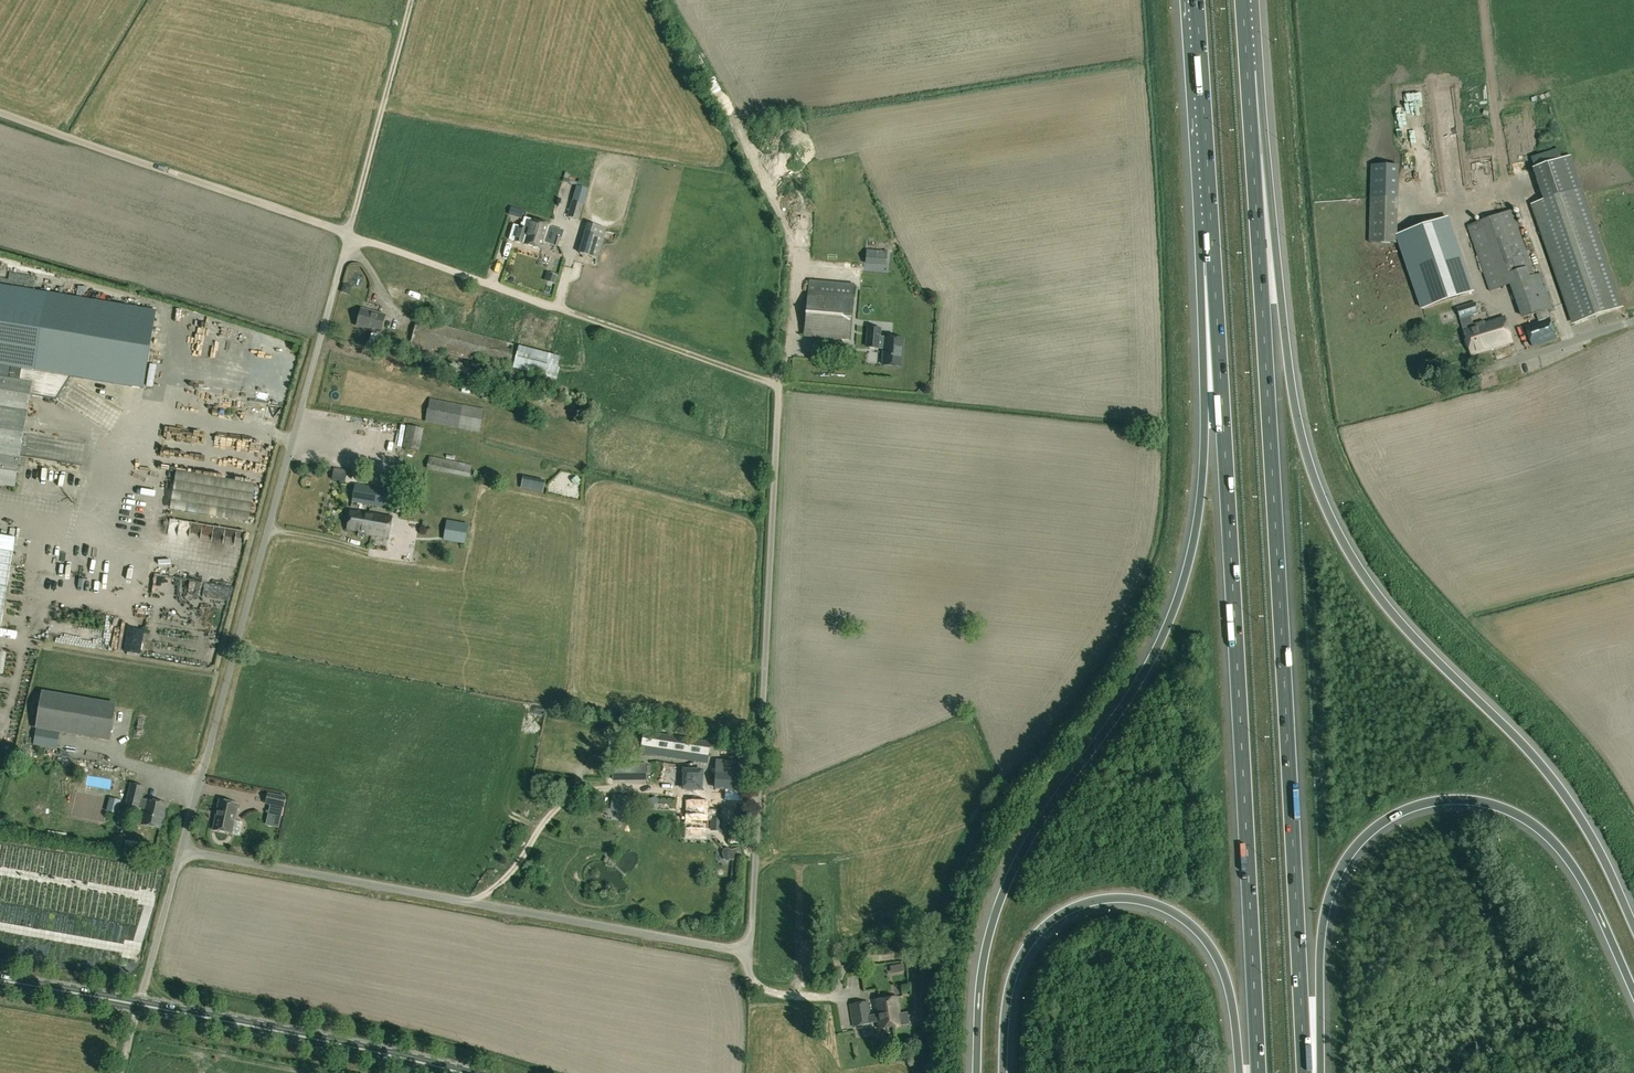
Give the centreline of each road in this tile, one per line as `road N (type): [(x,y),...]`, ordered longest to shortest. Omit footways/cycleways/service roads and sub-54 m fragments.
road 1 (unclassified): [(181,850),(744,949),(752,924),(779,386)]
road 2 (motorway): [(1305,1072),(1247,72)]
road 3 (motorway): [(1633,923),(1571,803),(1386,608),(1325,509),(1305,452),(1247,72)]
road 4 (motorway): [(1212,233),(1202,453),(1188,556),(1140,676),(1006,879),(979,965),(975,1072)]
road 5 (unclassified): [(181,850),(412,0)]
road 6 (motorway): [(1212,233),(1256,1072)]
road 7 (track): [(0,112),(779,386)]
road 8 (motorway): [(1320,1072),(1320,952),(1333,886),(1369,833),(1418,806),(1494,807),(1547,837),(1586,889),(1633,991)]
road 9 (motorway): [(1005,1072),(1011,987),(1028,948),(1068,913),(1122,900),(1164,910),(1212,953),(1231,1007),(1238,1072)]
road 10 (secondary): [(460,1072),(140,1005)]
road 11 (track): [(736,123),(797,252),(789,352)]
road 12 (motorway): [(1196,0),(1212,233)]
road 13 (track): [(473,903),(513,869),(557,808),(587,792),(626,788)]
road 14 (unclassified): [(140,1005),(181,850)]
road 15 (secondary): [(140,1005),(0,981)]

